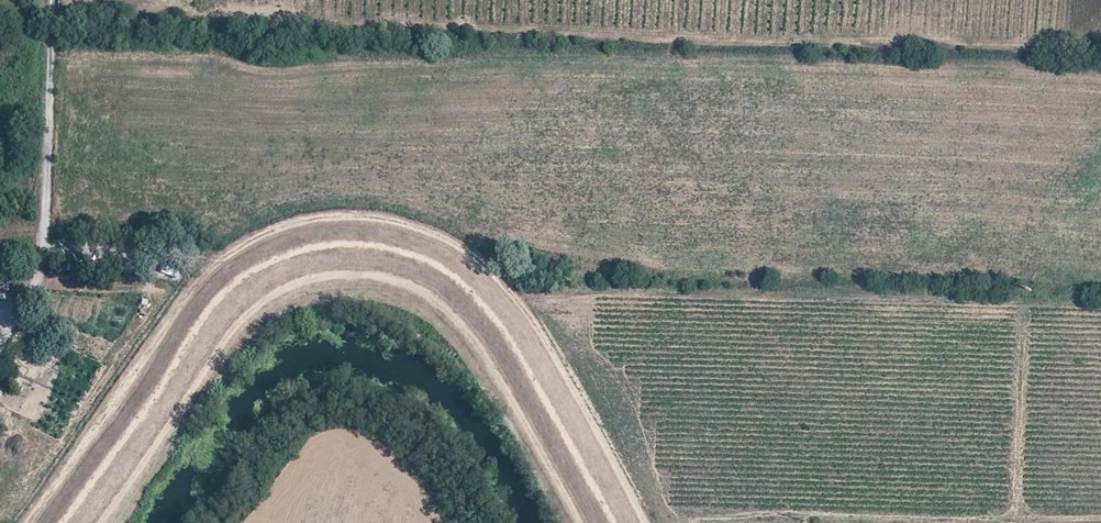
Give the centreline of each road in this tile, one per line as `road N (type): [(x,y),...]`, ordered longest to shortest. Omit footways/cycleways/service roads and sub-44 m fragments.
road 1 (track): [(0,310),(44,275),(59,0)]

